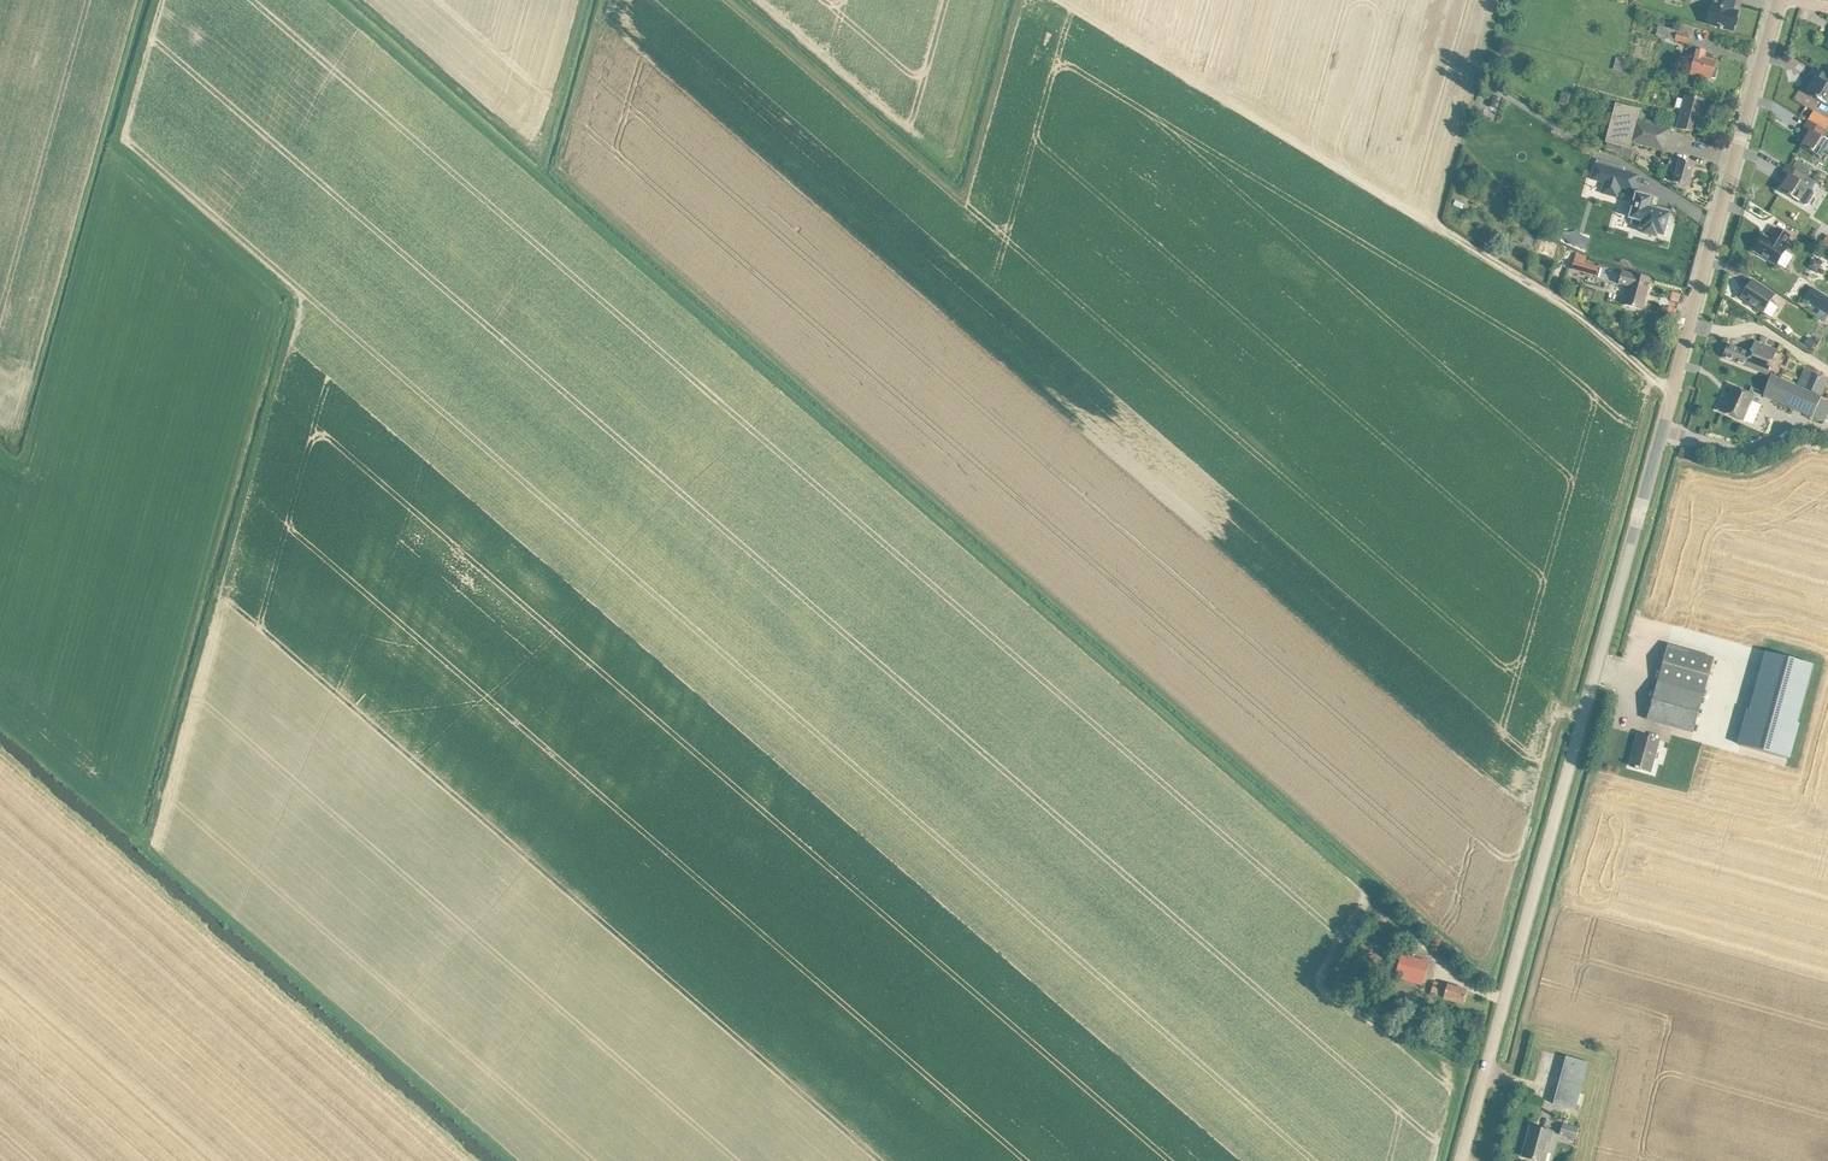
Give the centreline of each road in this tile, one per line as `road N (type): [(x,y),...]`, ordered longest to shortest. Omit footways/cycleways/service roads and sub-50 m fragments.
road 1 (unclassified): [(1461,1160),(1779,0)]
road 2 (track): [(583,0),(539,158)]

